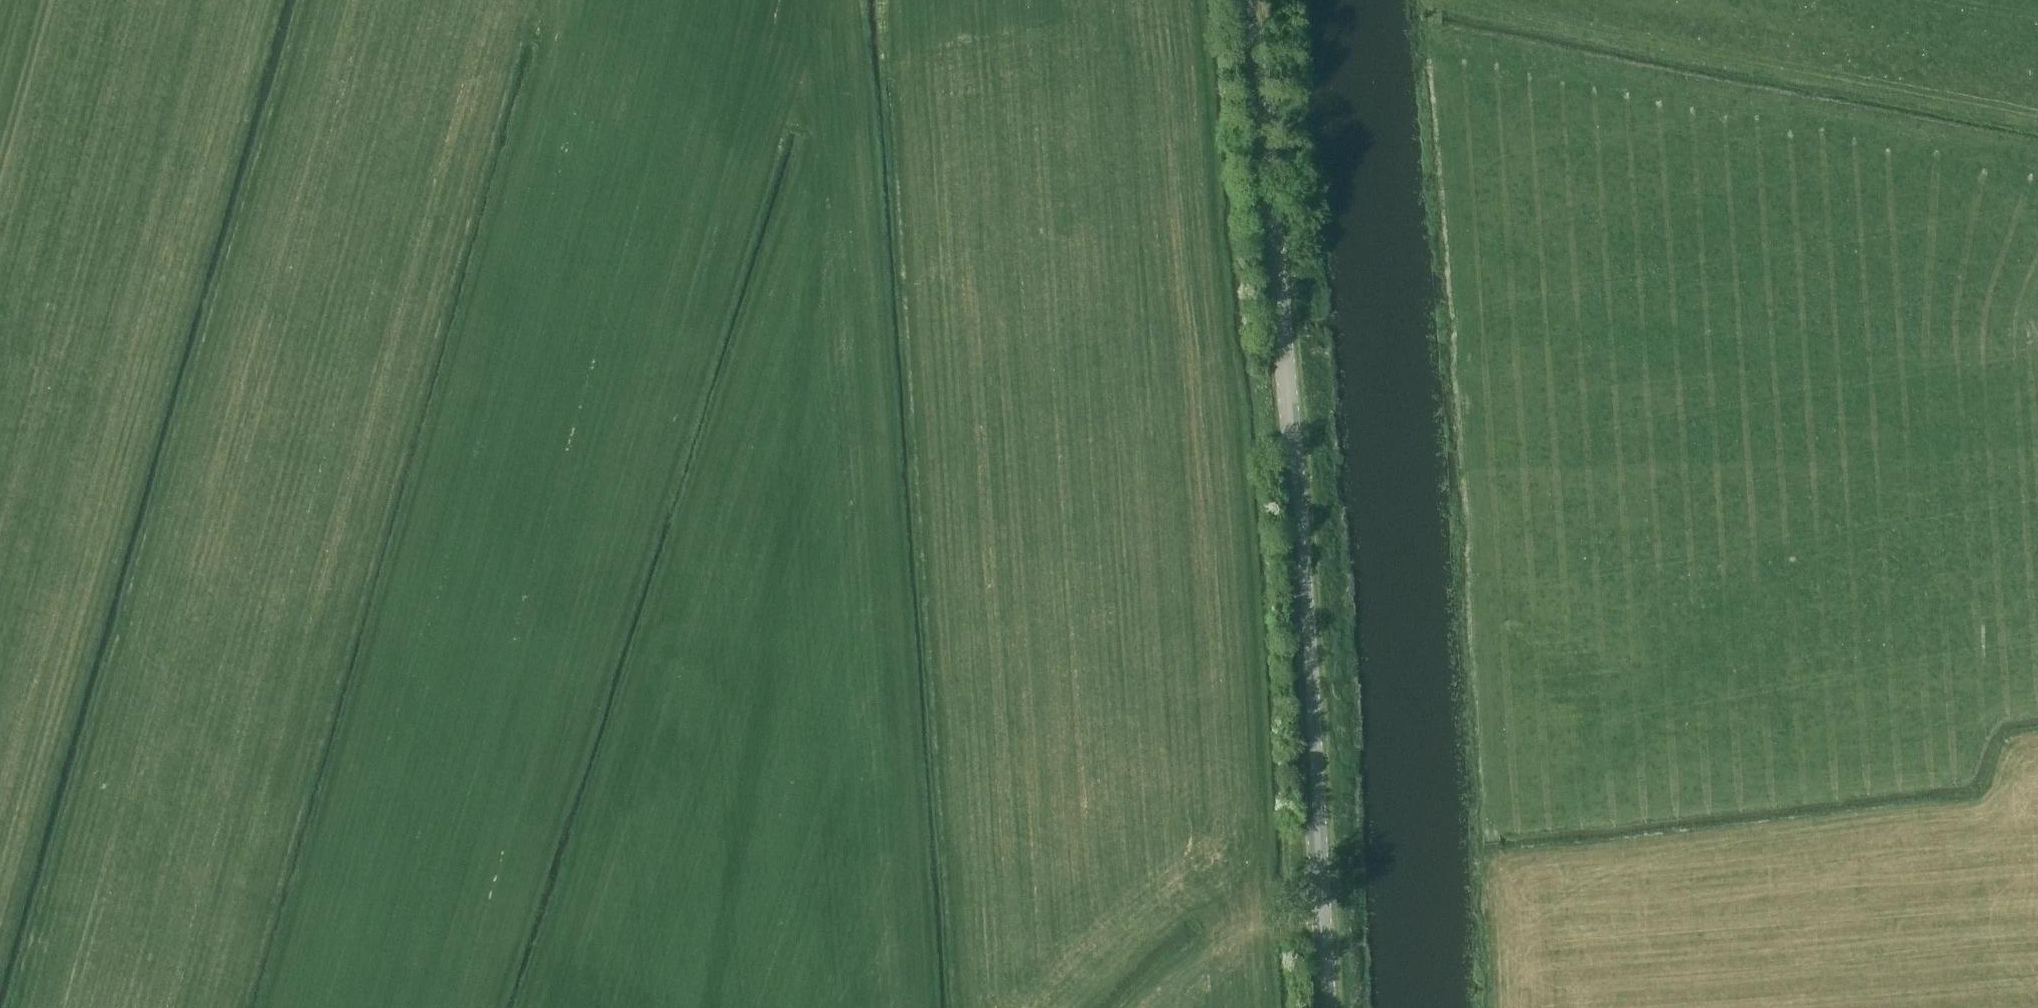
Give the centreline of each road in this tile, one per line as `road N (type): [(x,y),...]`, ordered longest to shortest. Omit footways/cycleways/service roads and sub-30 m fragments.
road 1 (tertiary): [(1327,1007),(1288,404),(1248,0)]

